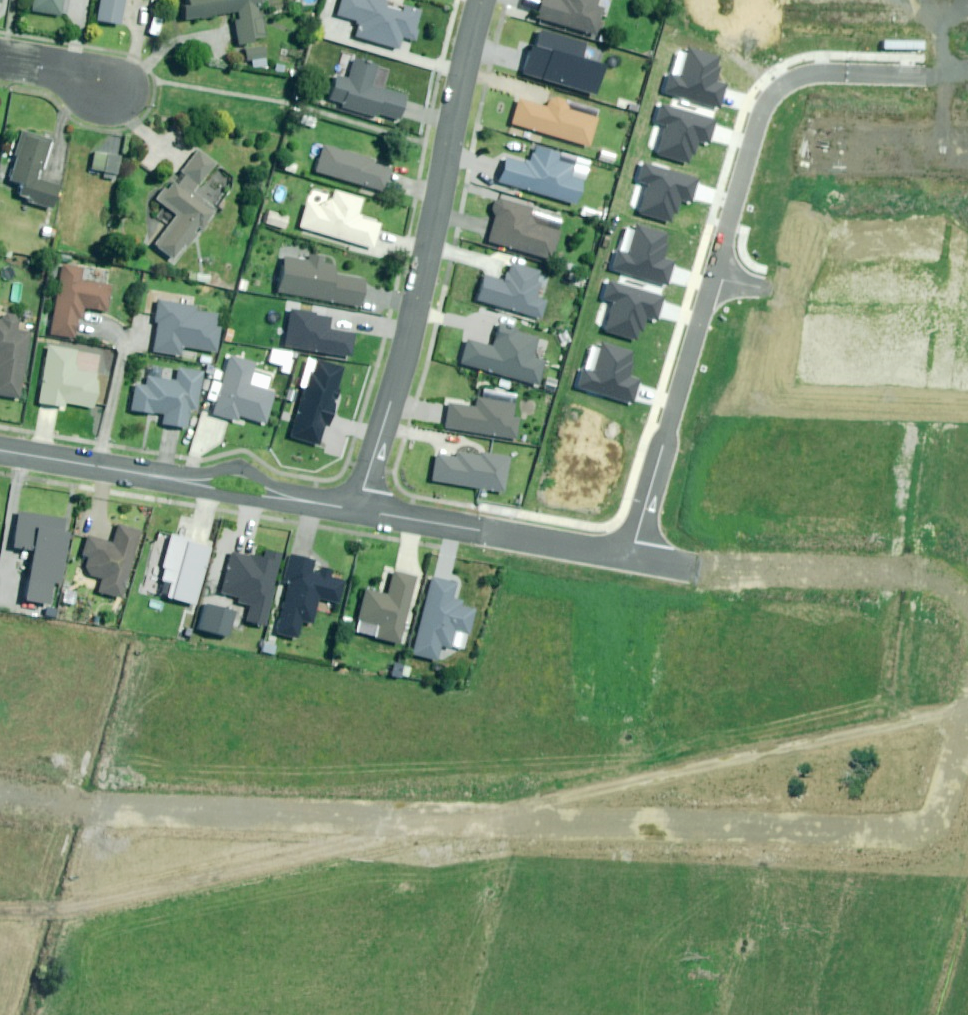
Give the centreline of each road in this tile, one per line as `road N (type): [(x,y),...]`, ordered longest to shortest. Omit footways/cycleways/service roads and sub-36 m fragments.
road 1 (residential): [(967,713),(928,829),(904,834),(86,809),(0,794)]
road 2 (residential): [(360,511),(413,328),(484,0)]
road 3 (residential): [(713,276),(761,110),(774,93),(819,73),(967,76)]
road 4 (residential): [(0,450),(360,511)]
road 5 (residential): [(633,556),(713,276)]
road 6 (residential): [(360,511),(633,556)]
road 7 (unknown): [(693,567),(967,605)]
road 8 (residential): [(713,276),(847,304),(967,317)]

